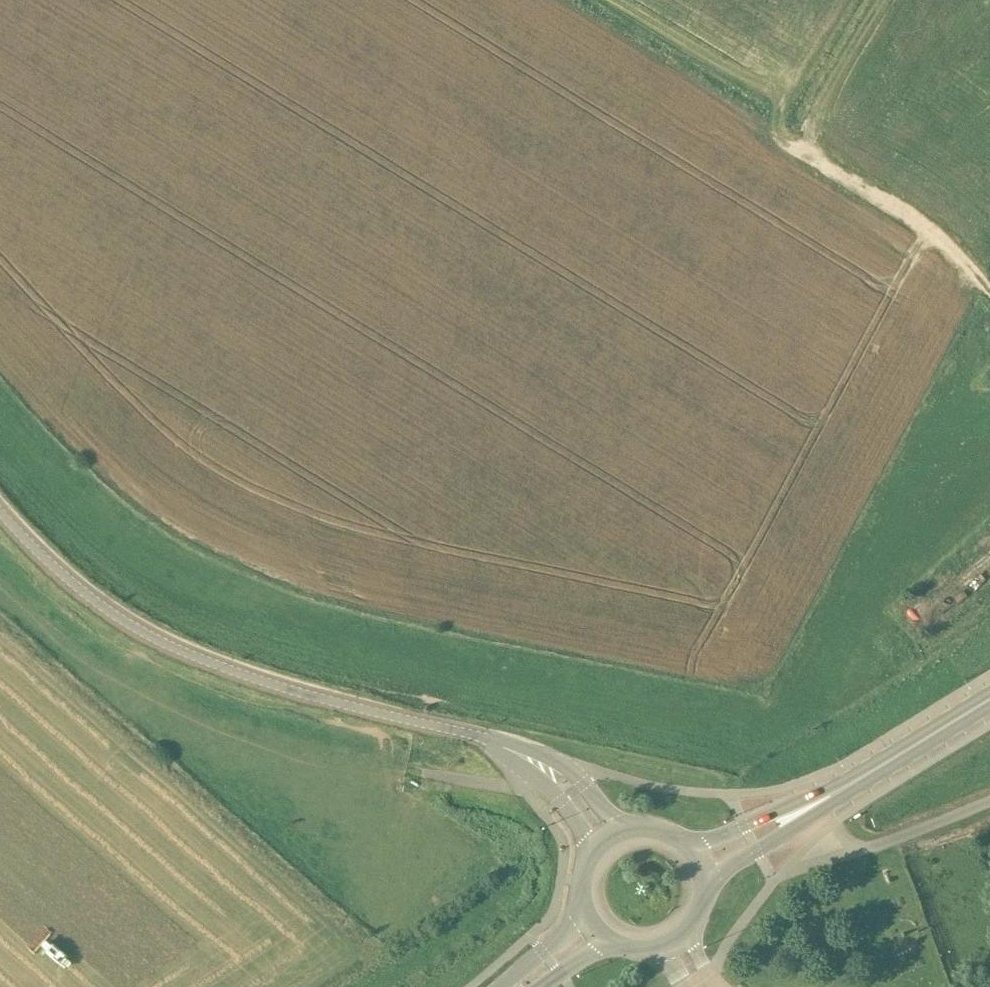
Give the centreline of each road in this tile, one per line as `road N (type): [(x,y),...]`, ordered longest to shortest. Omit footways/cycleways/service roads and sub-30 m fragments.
road 1 (tertiary): [(610,840),(556,776),(510,745),(336,701),(121,622),(0,509)]
road 2 (track): [(989,289),(965,258),(908,213),(801,153),(823,94),(880,0)]
road 3 (secondary): [(704,861),(989,699)]
road 4 (track): [(556,776),(506,787),(443,775),(424,783),(403,823),(394,917),(379,941)]

